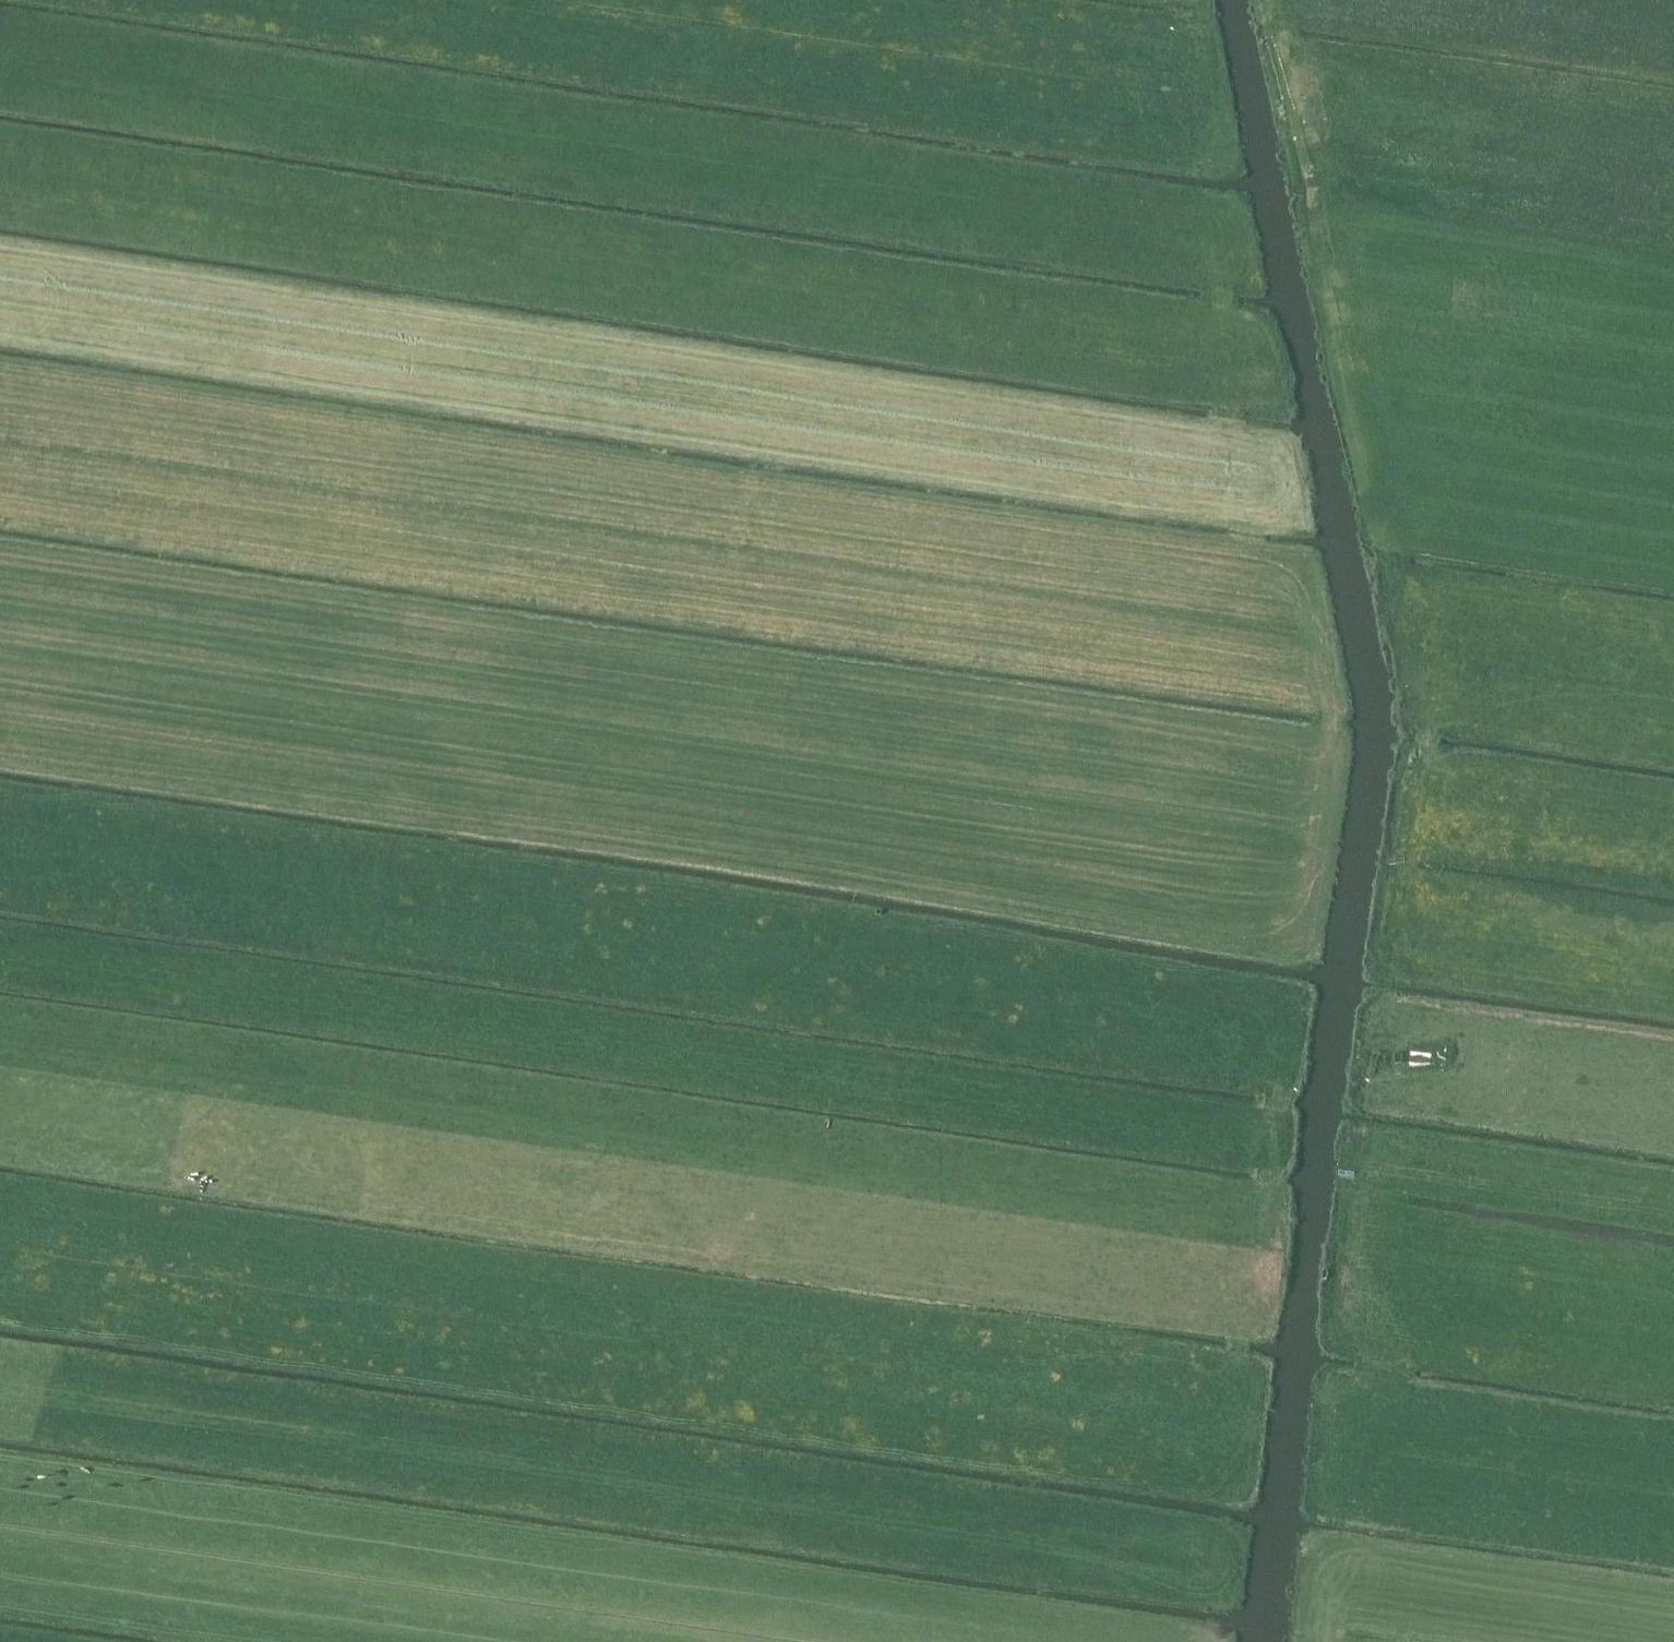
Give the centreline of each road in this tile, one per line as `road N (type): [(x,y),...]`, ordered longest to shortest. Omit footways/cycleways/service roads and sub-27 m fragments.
road 1 (track): [(0,1074),(1334,1273),(1350,1276),(1404,1348)]
road 2 (track): [(1272,0),(1423,772),(1673,815)]
road 3 (track): [(1404,1348),(1402,1387),(1336,1518),(1323,1641)]
road 4 (track): [(1229,1367),(1273,1265),(1282,1091)]
road 5 (track): [(1404,1348),(1673,1342)]

